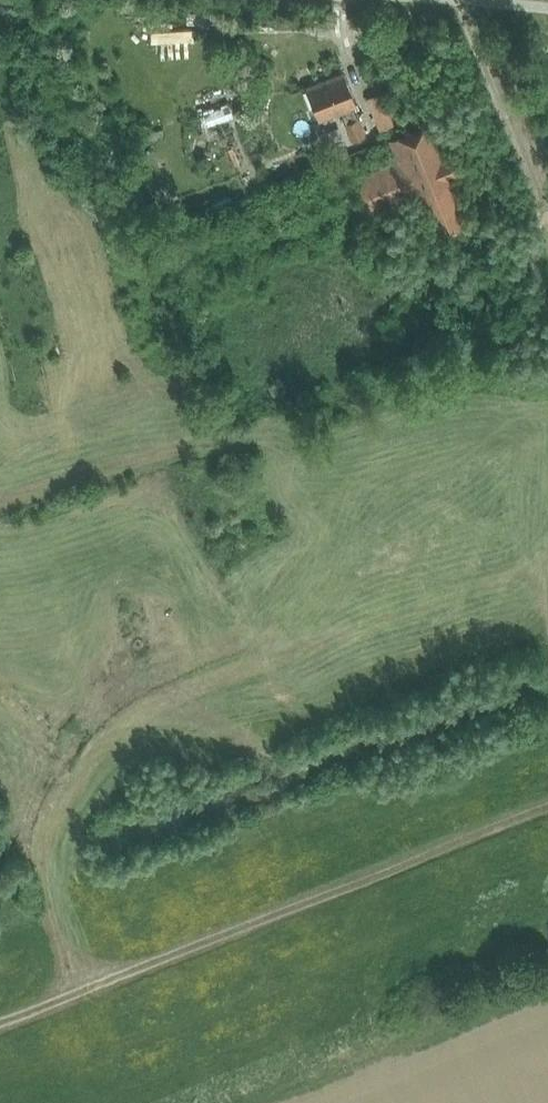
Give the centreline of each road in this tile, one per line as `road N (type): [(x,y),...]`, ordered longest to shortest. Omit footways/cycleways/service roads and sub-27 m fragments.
road 1 (track): [(84,991),(46,868),(91,759),(204,677),(547,563)]
road 2 (track): [(547,804),(0,1025)]
road 3 (track): [(0,499),(44,492),(281,416)]

